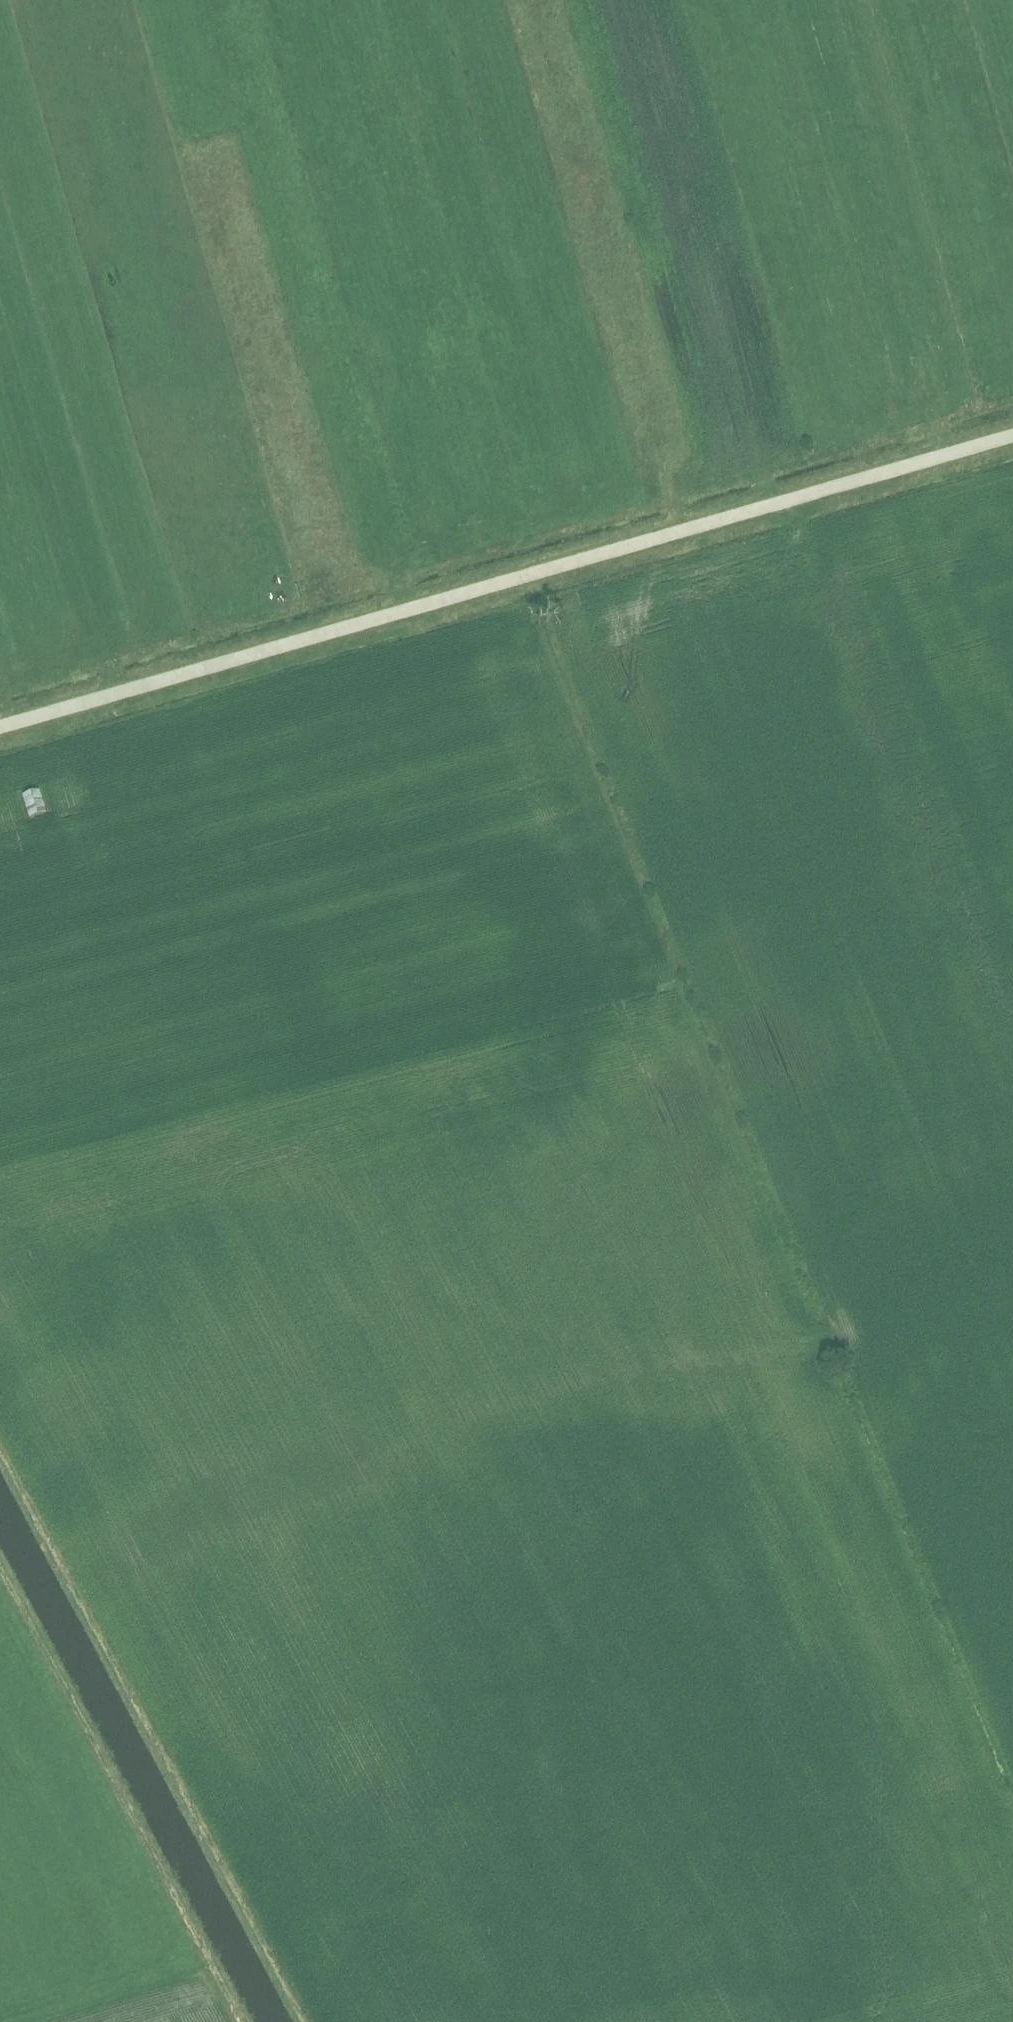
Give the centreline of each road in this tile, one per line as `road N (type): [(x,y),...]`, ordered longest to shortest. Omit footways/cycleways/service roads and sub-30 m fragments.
road 1 (unclassified): [(0,728),(1012,436)]

